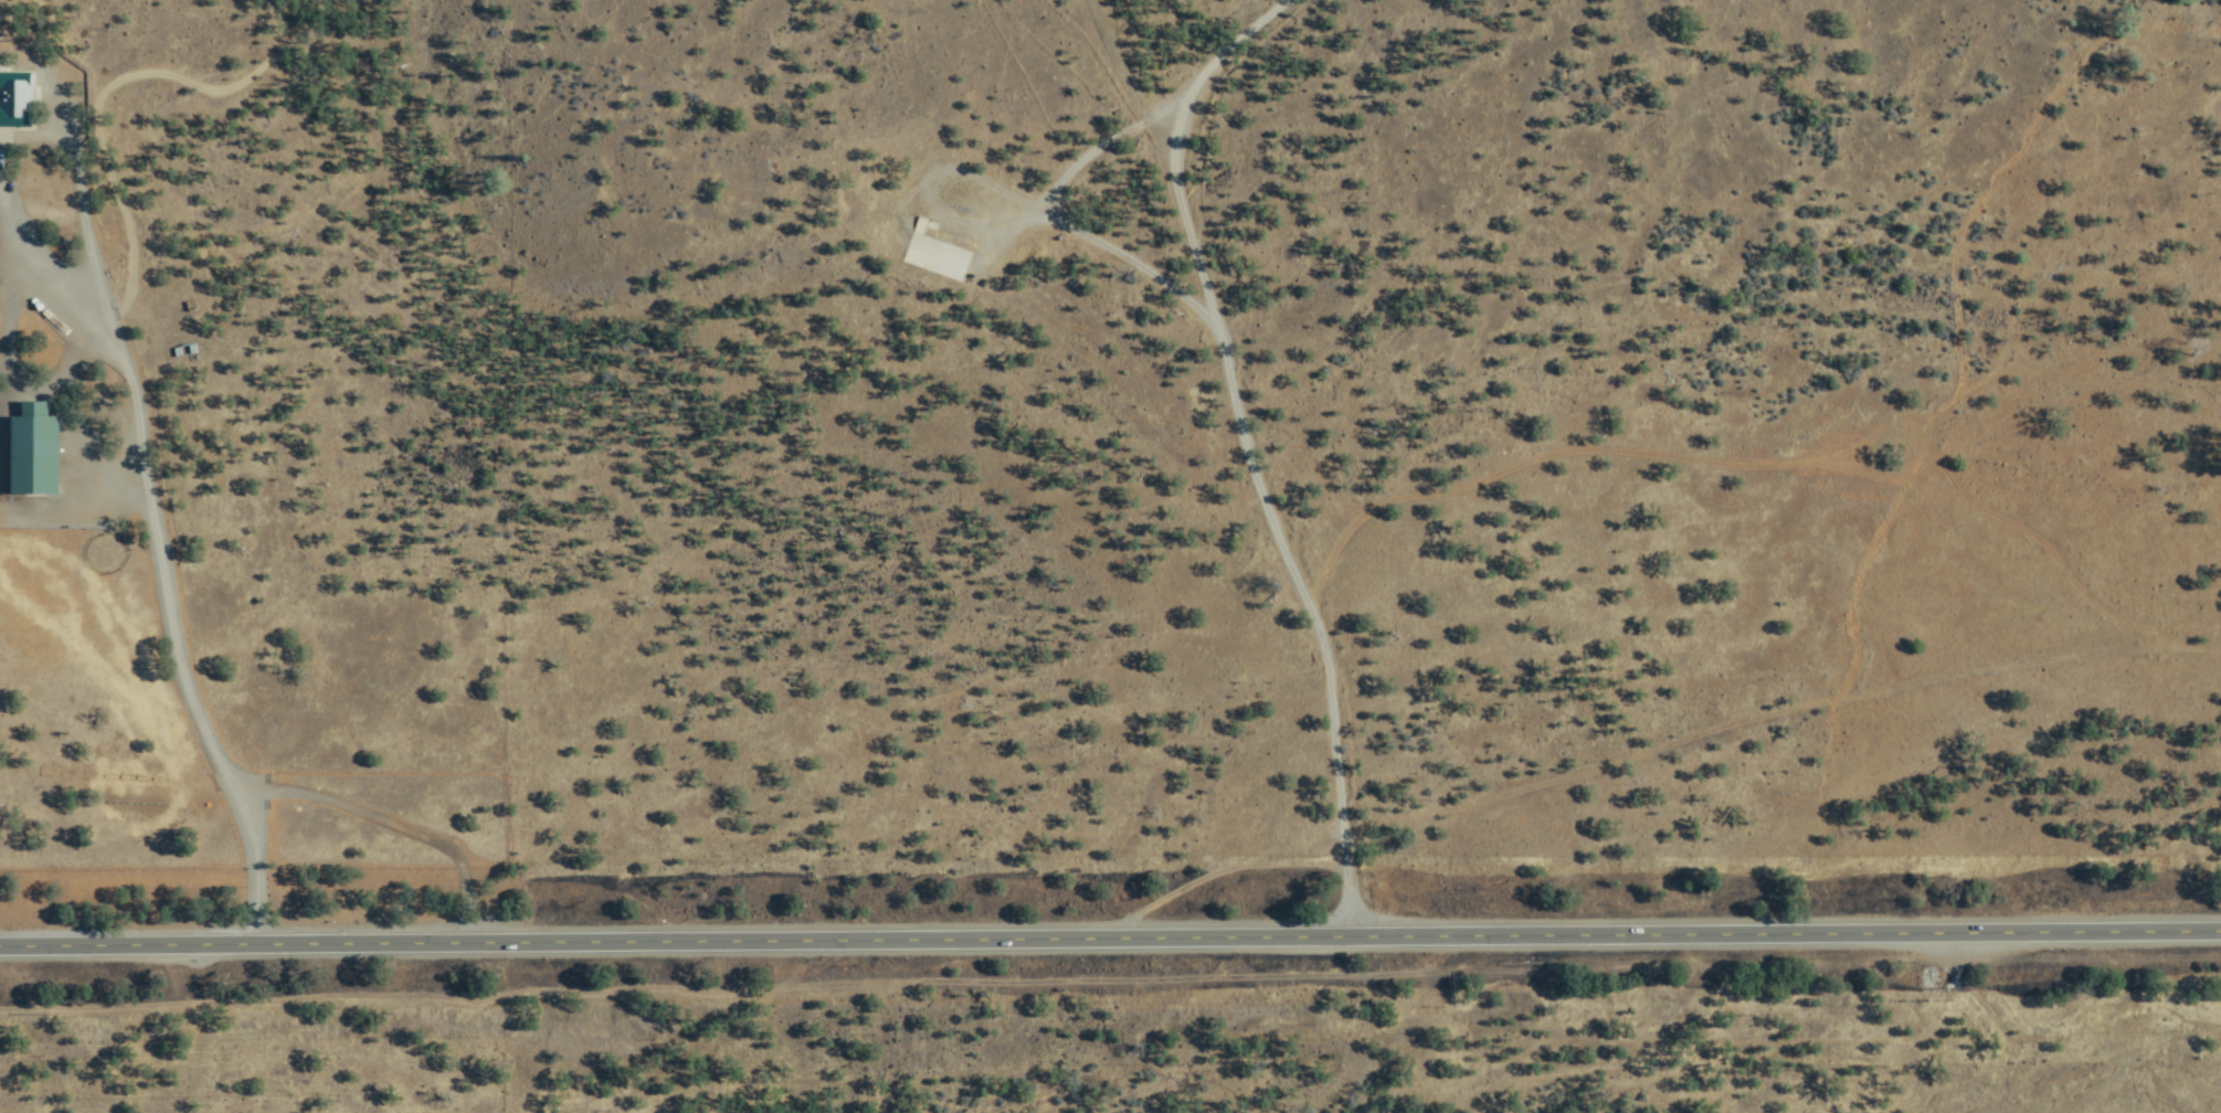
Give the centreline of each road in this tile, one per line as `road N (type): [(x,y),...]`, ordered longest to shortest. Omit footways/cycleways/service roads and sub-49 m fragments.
road 1 (primary): [(2220,931),(0,946)]

